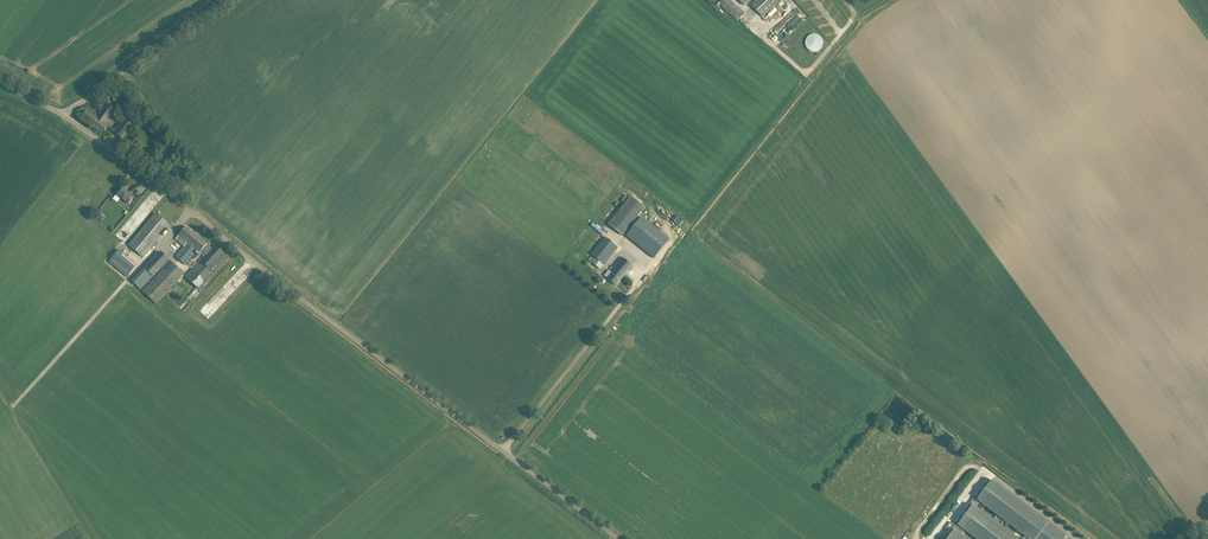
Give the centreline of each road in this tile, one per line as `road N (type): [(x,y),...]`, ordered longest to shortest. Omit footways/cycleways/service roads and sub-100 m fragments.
road 1 (unclassified): [(618,538),(62,115)]
road 2 (unclassified): [(62,115),(228,0)]
road 3 (track): [(16,405),(134,274)]

